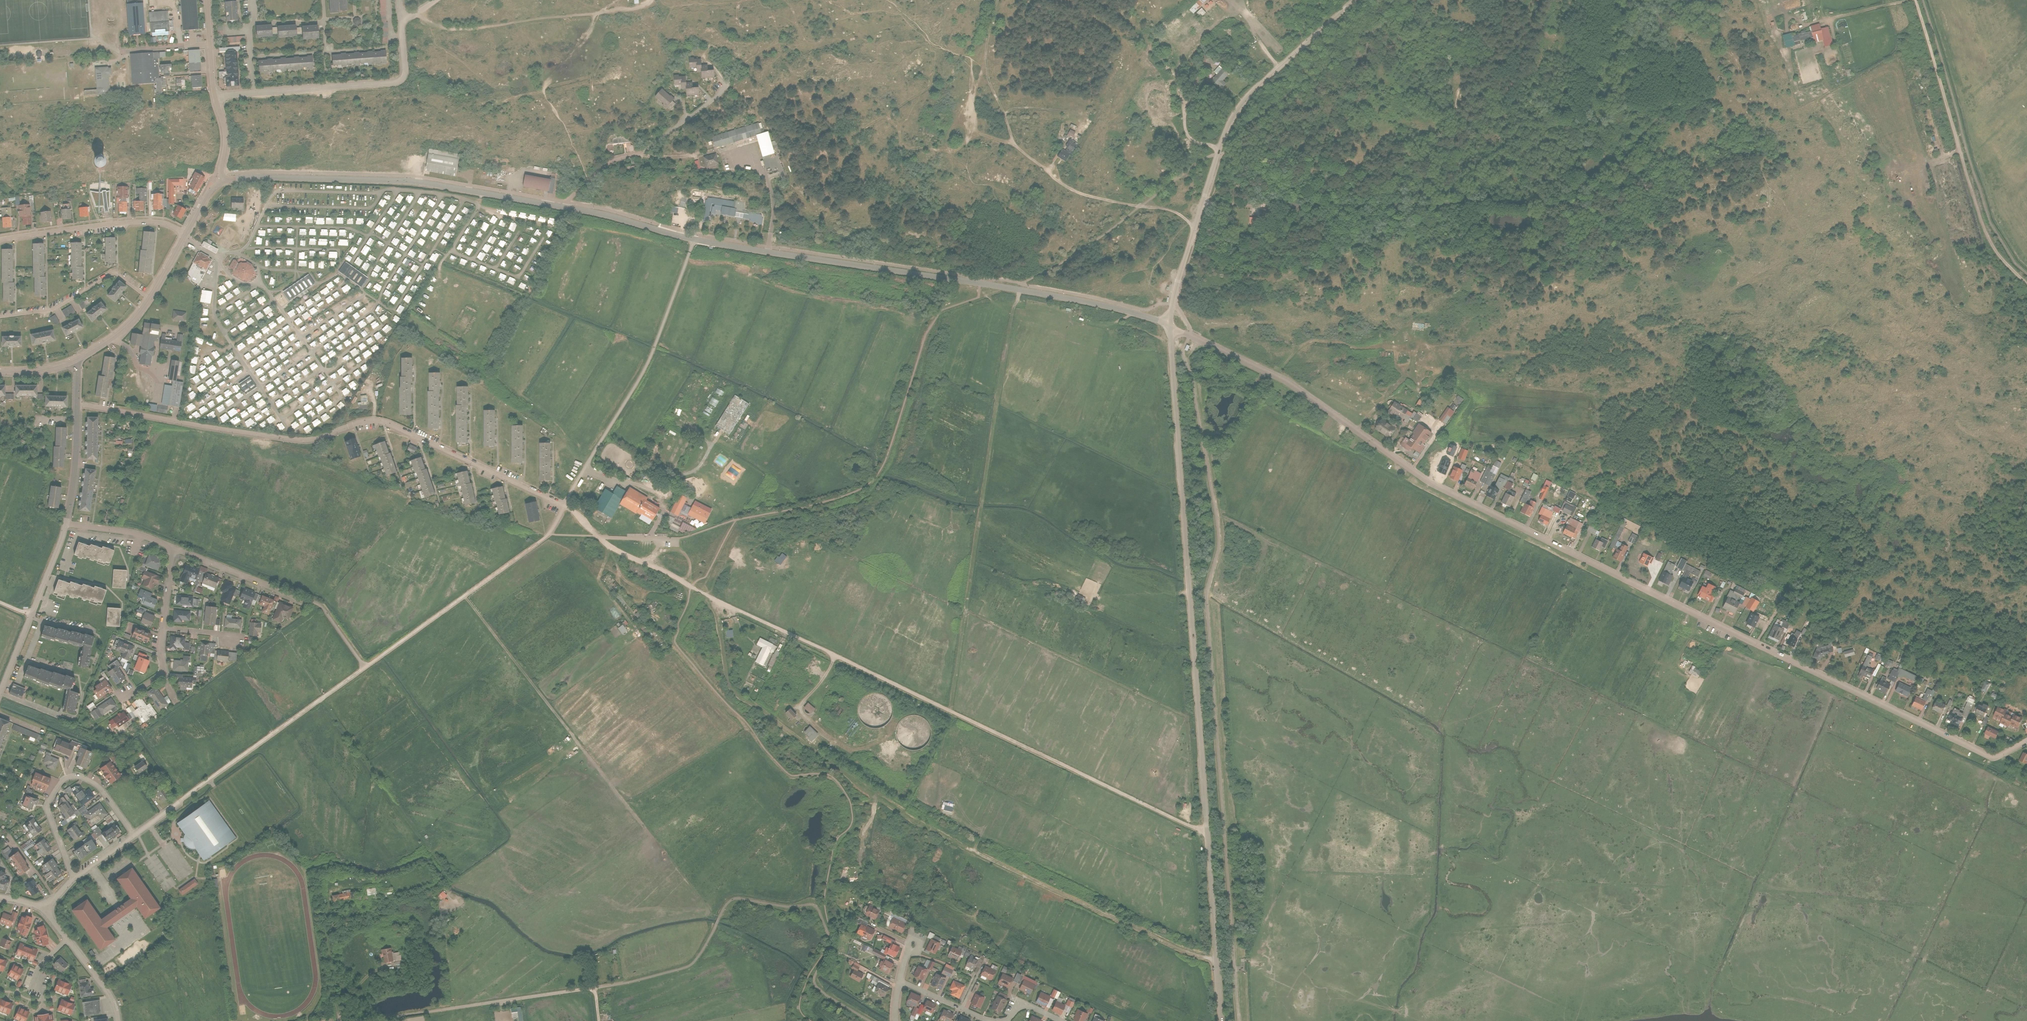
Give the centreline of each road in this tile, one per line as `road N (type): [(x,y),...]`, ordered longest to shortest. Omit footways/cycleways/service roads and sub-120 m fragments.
road 1 (residential): [(1169,324),(1290,385),(1431,484),(1686,610),(1990,757),(2026,741)]
road 2 (unclassified): [(217,182),(427,183),(767,252),(1079,300),(1169,324)]
road 3 (unclassified): [(1221,1020),(1169,324)]
road 4 (track): [(713,598),(729,686),(754,711),(911,823),(1218,966)]
road 5 (track): [(1201,206),(1406,201),(1552,209),(1575,193),(1591,161),(1640,135),(1671,98),(1675,65),(1655,0)]
road 6 (track): [(691,587),(1207,831)]
road 7 (residential): [(76,405),(294,440),(383,422),(564,507)]
road 8 (track): [(180,803),(548,535)]
road 9 (track): [(1021,290),(949,711)]
road 10 (track): [(1914,0),(1981,216),(1998,255),(2026,285)]
road 11 (track): [(366,1020),(632,982)]
road 12 (track): [(322,700),(449,878),(488,896)]
road 13 (residential): [(214,96),(399,79),(400,17)]
road 14 (track): [(650,0),(451,30),(415,13)]
road 15 (residential): [(134,836),(96,785),(64,780),(47,808),(75,878)]
road 16 (track): [(1045,170),(1014,145),(986,76),(984,50),(998,0)]
road 17 (track): [(1275,377),(1314,341),(1399,348),(1412,360),(1419,391)]
road 18 (residential): [(0,239),(143,220),(184,234)]
road 19 (residential): [(65,525),(0,692)]
road 20 (residential): [(899,978),(989,1019),(1008,1020),(1025,1006),(1061,1020)]
road 21 (track): [(886,738),(848,752),(805,720),(798,709),(836,655)]
road 22 (residential): [(76,361),(134,319),(184,234)]
road 23 (residential): [(174,549),(314,602)]
road 24 (residential): [(45,910),(112,997),(118,1020)]
road 25 (track): [(505,102),(543,89),(594,14)]
road 26 (residential): [(76,405),(65,525)]

